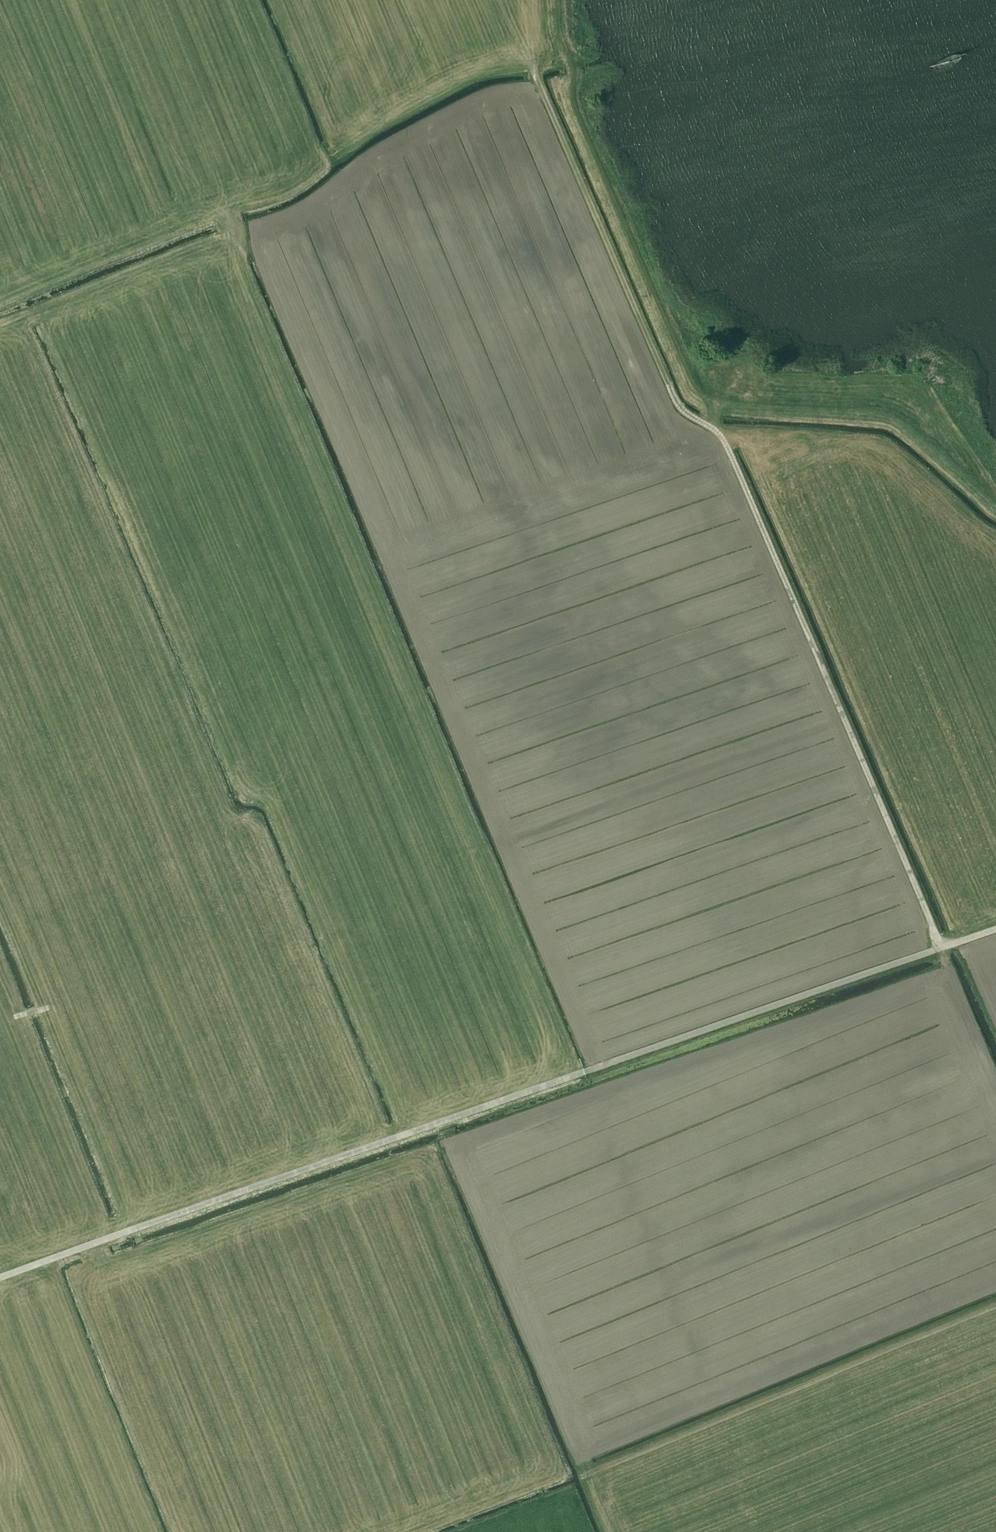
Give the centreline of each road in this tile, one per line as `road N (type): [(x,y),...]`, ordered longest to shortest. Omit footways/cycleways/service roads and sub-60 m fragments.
road 1 (track): [(0,1276),(995,928)]
road 2 (track): [(940,947),(728,447),(682,410),(536,76)]

